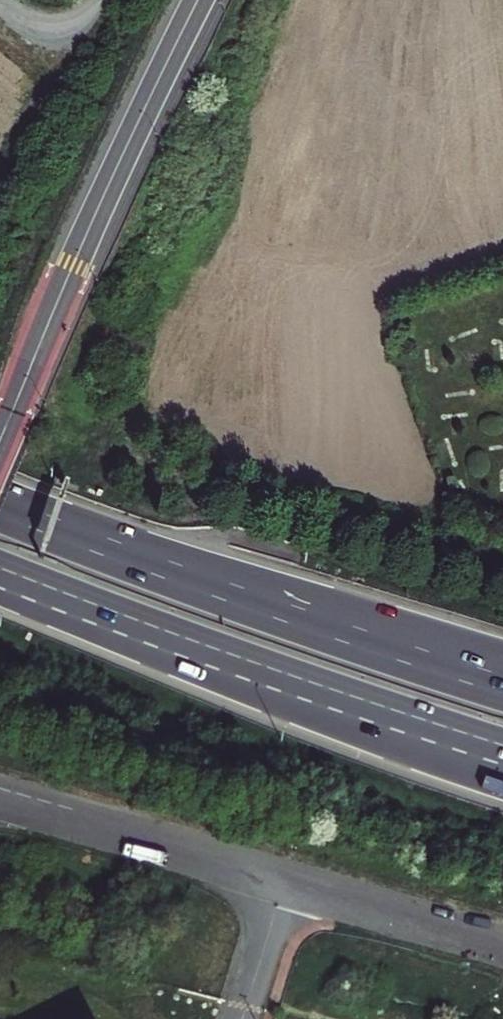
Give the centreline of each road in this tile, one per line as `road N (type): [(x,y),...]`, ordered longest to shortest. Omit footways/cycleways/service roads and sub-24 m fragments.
road 1 (motorway): [(0,577),(502,755)]
road 2 (motorway): [(502,674),(173,569),(0,502)]
road 3 (unclassified): [(0,795),(502,945)]
road 4 (tertiary): [(199,0),(0,439)]

